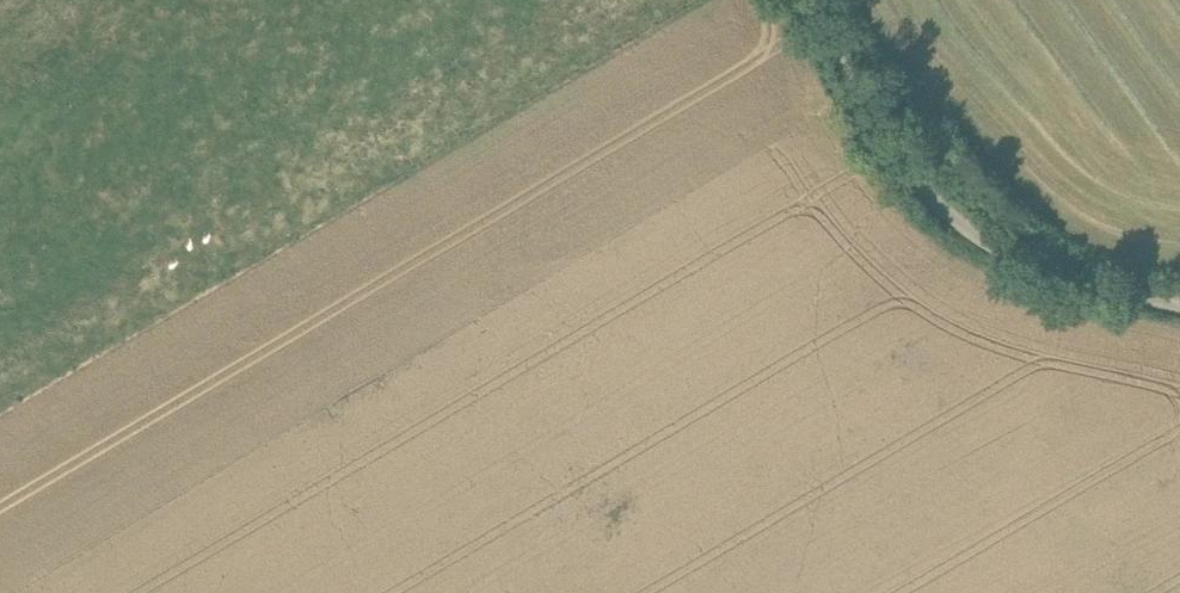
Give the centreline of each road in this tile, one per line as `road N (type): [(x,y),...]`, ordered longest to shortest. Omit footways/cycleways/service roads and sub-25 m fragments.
road 1 (unclassified): [(806,0),(897,158),(963,226),(1041,268),(1179,306)]

